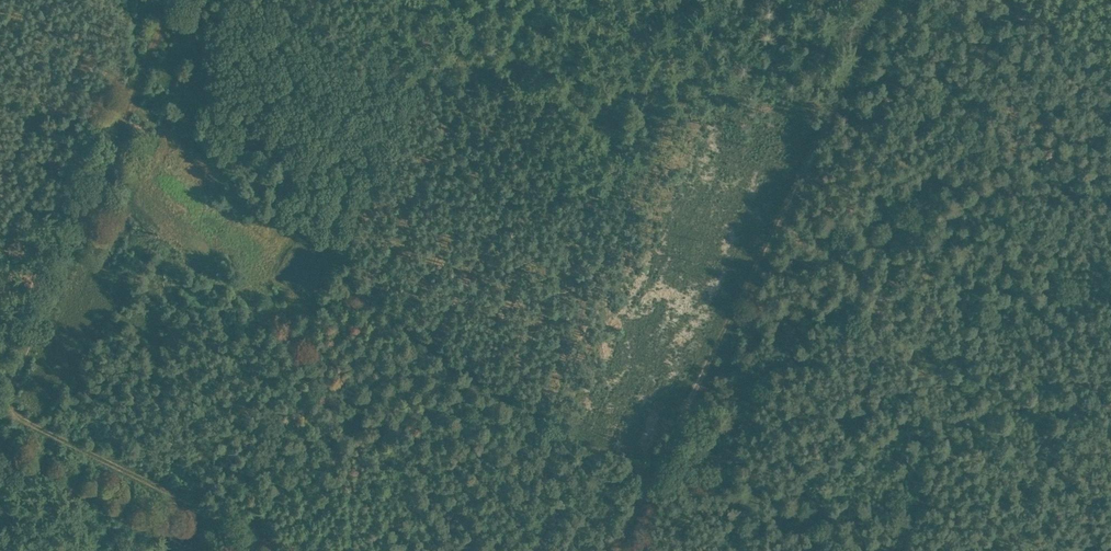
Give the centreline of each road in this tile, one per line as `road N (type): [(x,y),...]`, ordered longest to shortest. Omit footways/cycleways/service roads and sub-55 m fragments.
road 1 (track): [(608,550),(884,0)]
road 2 (track): [(2,399),(171,0)]
road 3 (track): [(2,399),(286,550)]

